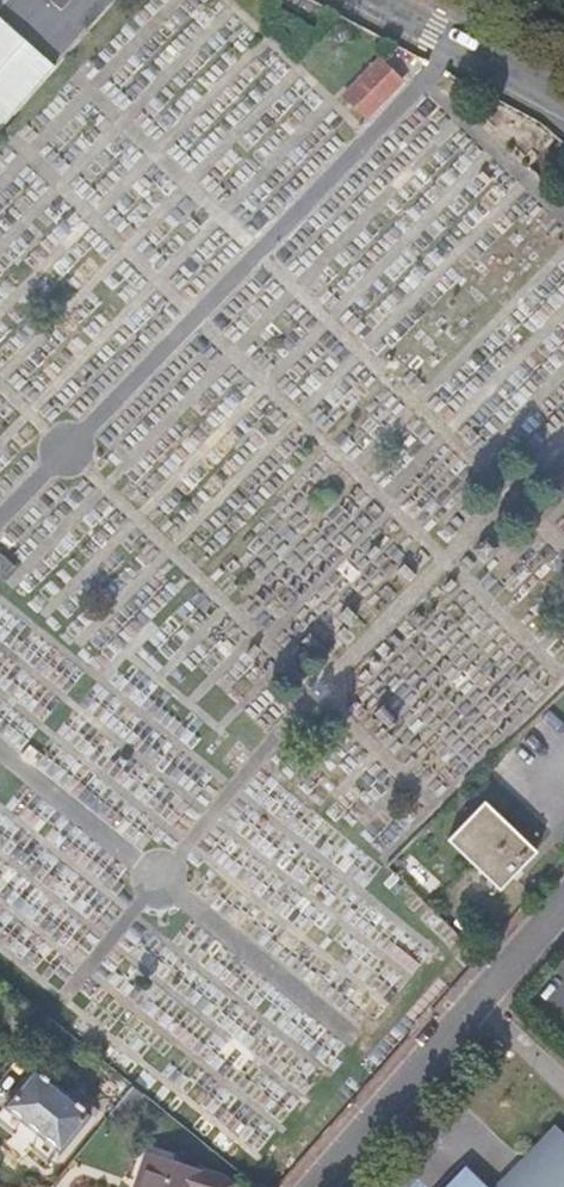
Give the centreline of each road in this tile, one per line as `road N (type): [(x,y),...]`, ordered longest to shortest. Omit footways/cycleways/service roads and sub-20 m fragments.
road 1 (residential): [(563,914),(316,1186)]
road 2 (residential): [(563,94),(389,0)]

